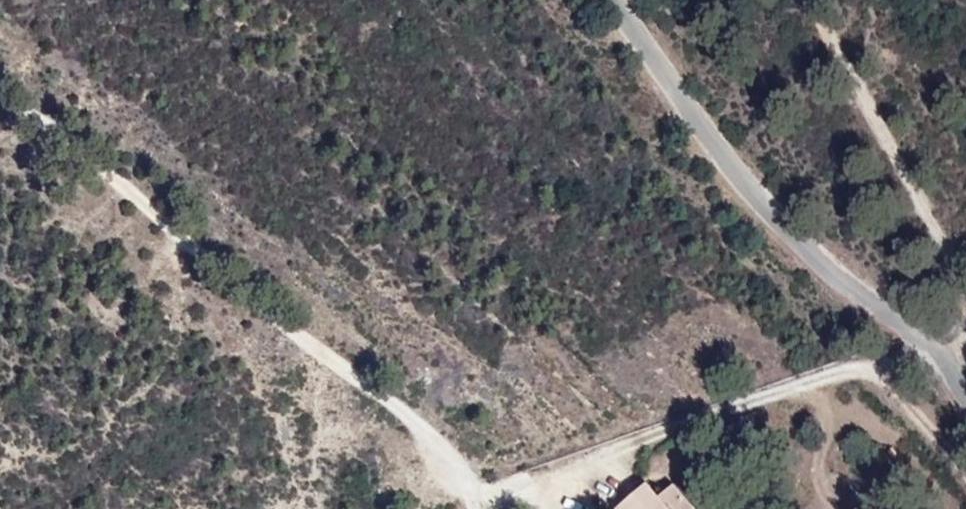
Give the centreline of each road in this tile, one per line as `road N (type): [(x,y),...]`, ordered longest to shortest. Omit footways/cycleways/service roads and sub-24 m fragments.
road 1 (unclassified): [(612,0),(772,214),(839,278),(938,347),(965,395)]
road 2 (track): [(965,274),(818,0)]

